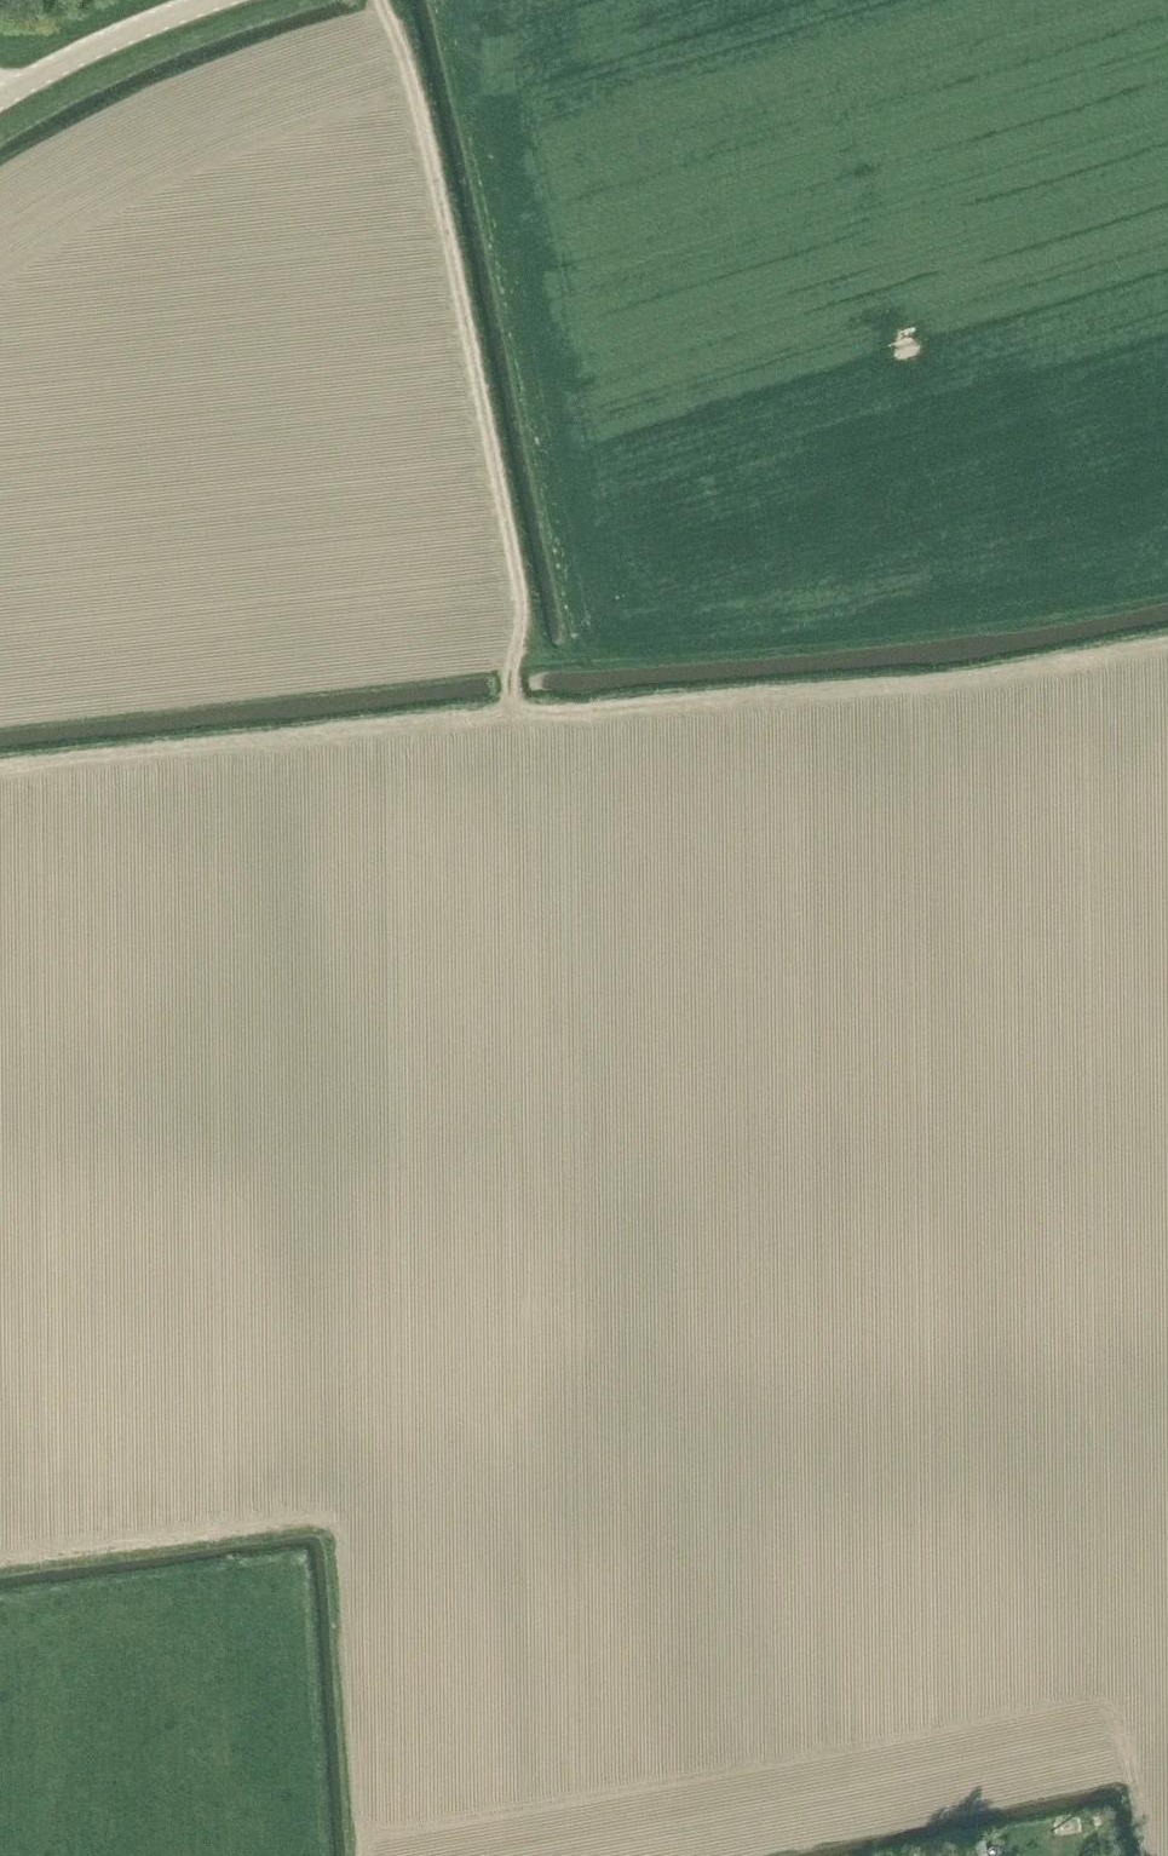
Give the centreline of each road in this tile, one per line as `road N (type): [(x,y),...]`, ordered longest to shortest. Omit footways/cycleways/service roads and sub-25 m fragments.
road 1 (tertiary): [(5,93),(99,45),(214,0)]

